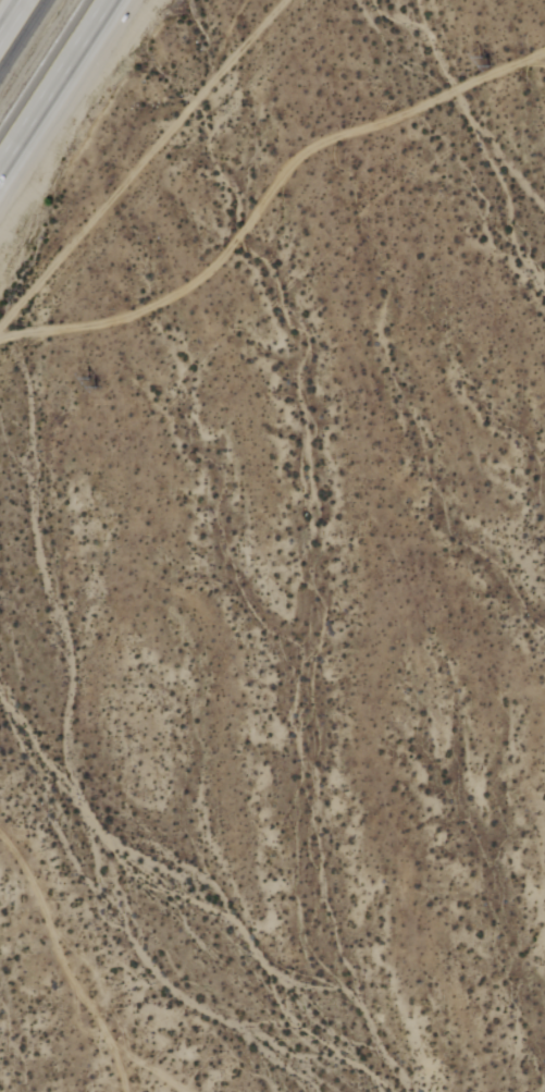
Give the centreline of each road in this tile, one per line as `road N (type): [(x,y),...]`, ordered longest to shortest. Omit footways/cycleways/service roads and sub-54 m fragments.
road 1 (motorway): [(0,170),(111,0)]

